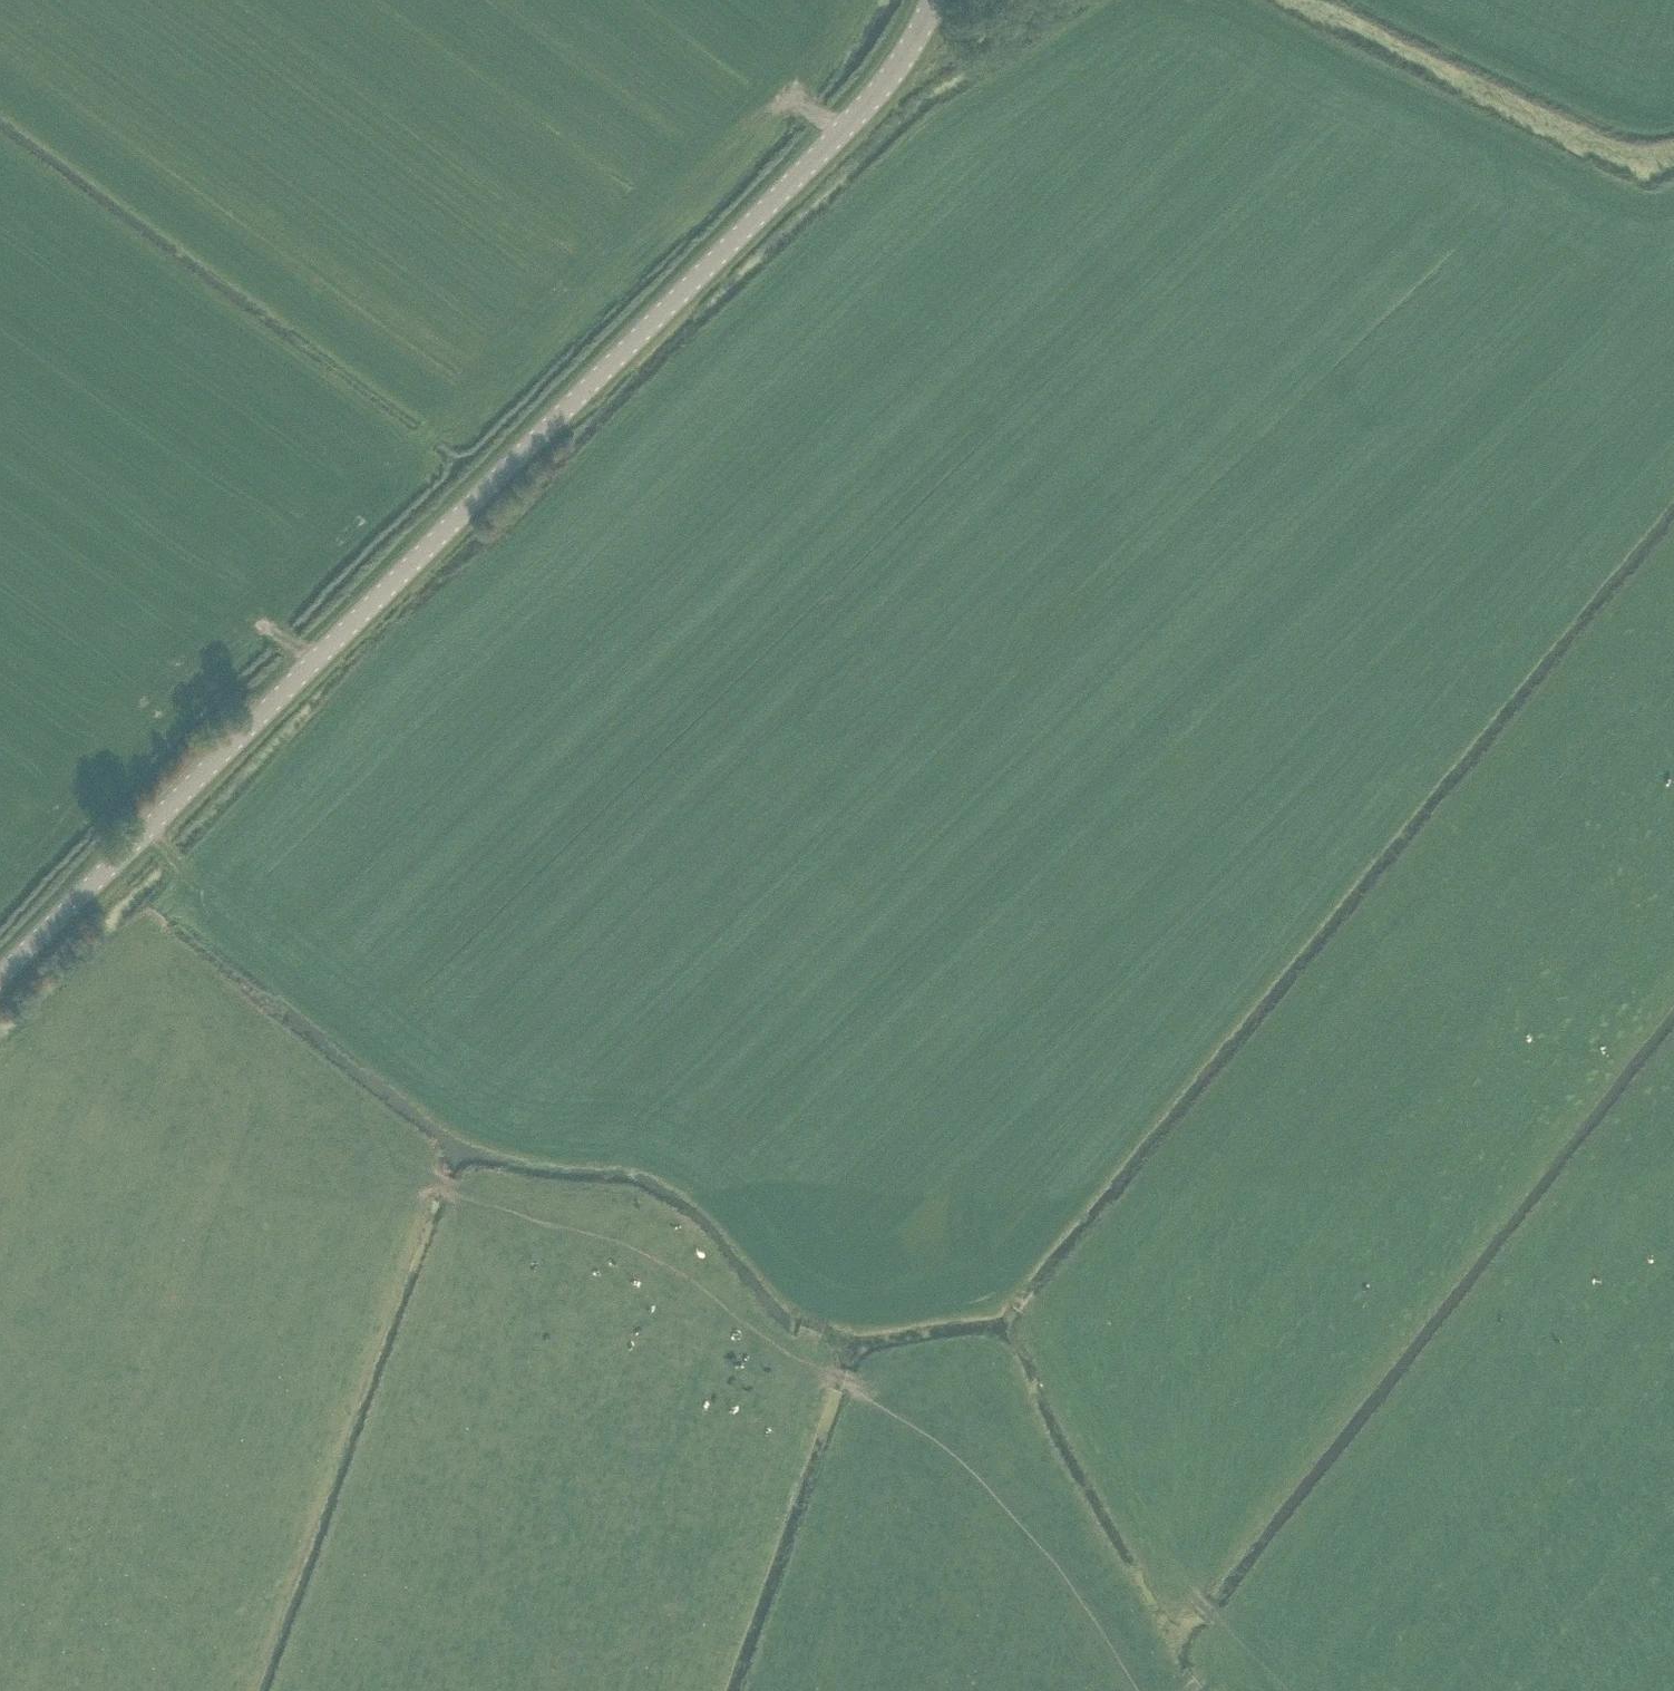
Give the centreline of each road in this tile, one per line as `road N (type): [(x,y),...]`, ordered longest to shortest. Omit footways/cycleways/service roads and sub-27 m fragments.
road 1 (tertiary): [(0,978),(840,135),(911,46),(933,0)]

